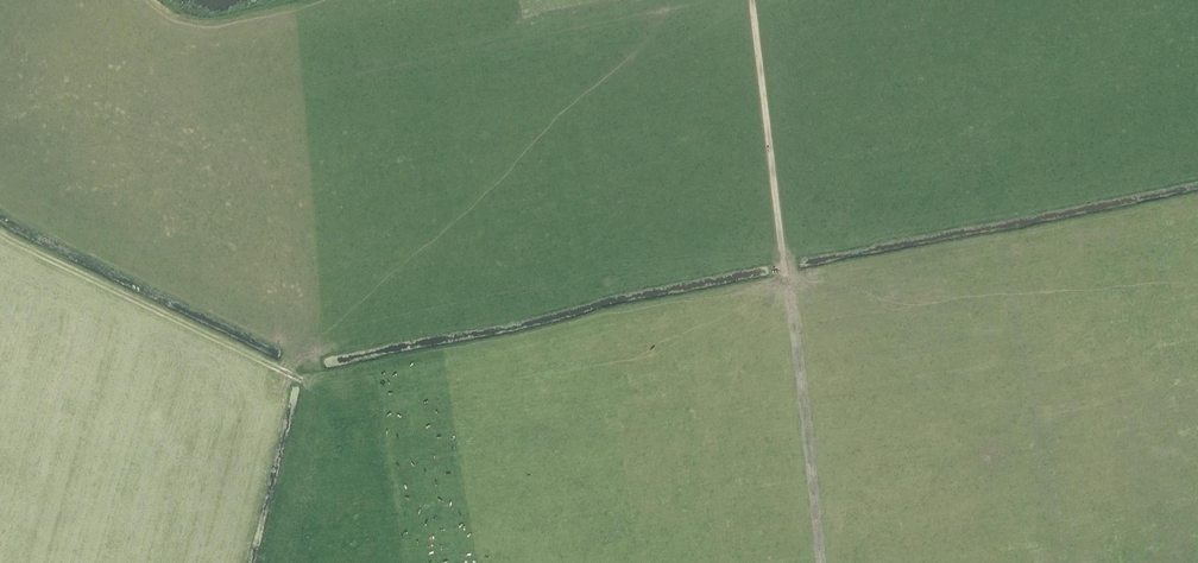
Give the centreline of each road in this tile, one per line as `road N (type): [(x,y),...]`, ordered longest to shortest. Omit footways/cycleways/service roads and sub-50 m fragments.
road 1 (track): [(301,380),(0,234)]
road 2 (track): [(822,562),(786,276)]
road 3 (track): [(753,0),(786,276)]

